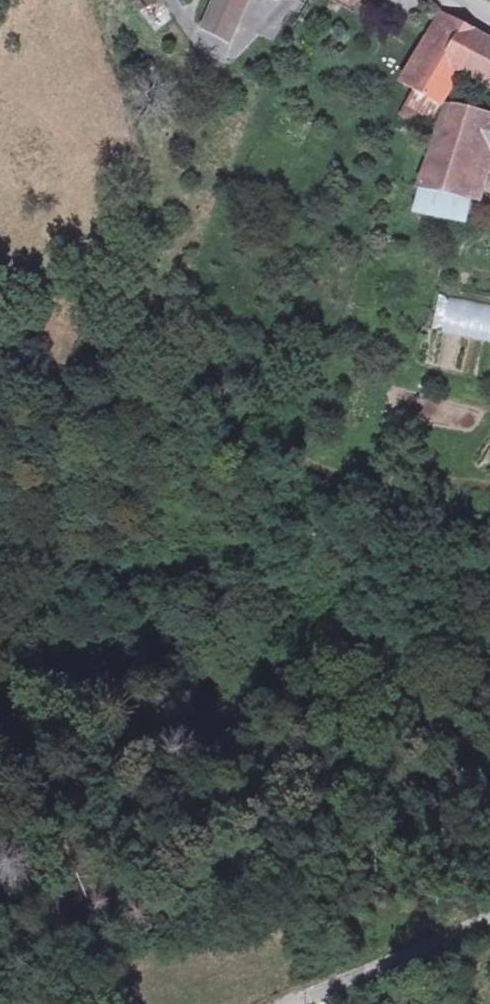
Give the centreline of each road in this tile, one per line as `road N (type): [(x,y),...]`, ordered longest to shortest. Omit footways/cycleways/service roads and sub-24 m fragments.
road 1 (residential): [(489,924),(285,1003)]

